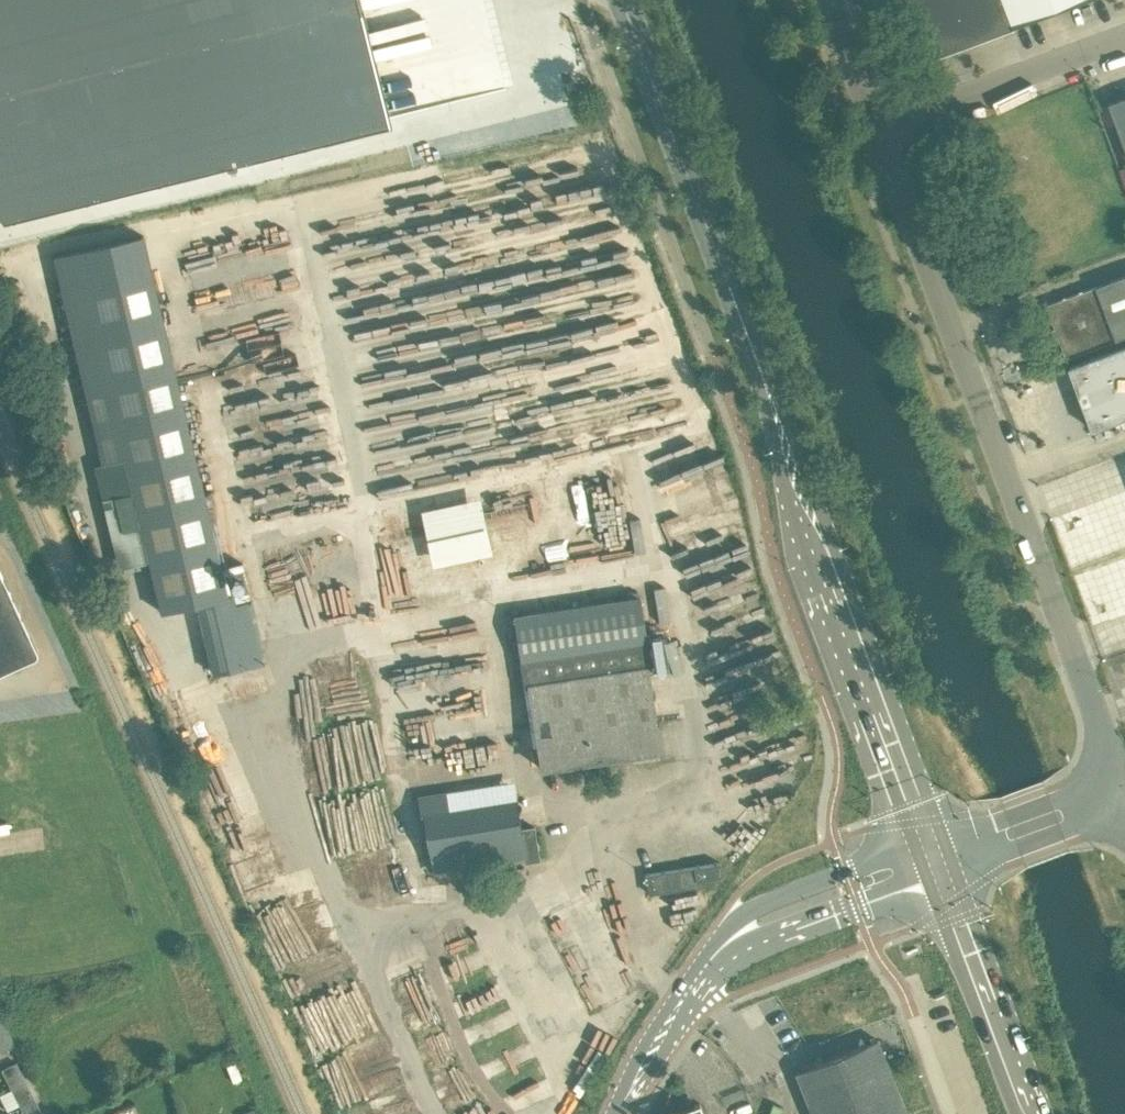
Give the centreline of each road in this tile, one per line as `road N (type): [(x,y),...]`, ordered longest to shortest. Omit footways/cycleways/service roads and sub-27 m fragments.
road 1 (primary): [(936,857),(621,0)]
road 2 (unclassified): [(1124,783),(874,132)]
road 3 (unclassified): [(614,1113),(703,970),(750,926),(936,857)]
road 4 (primary): [(1035,1113),(936,857)]
road 5 (unclassified): [(1124,38),(874,132)]
road 6 (unclassified): [(936,857),(1124,788)]
road 7 (unclassified): [(874,132),(830,0)]

